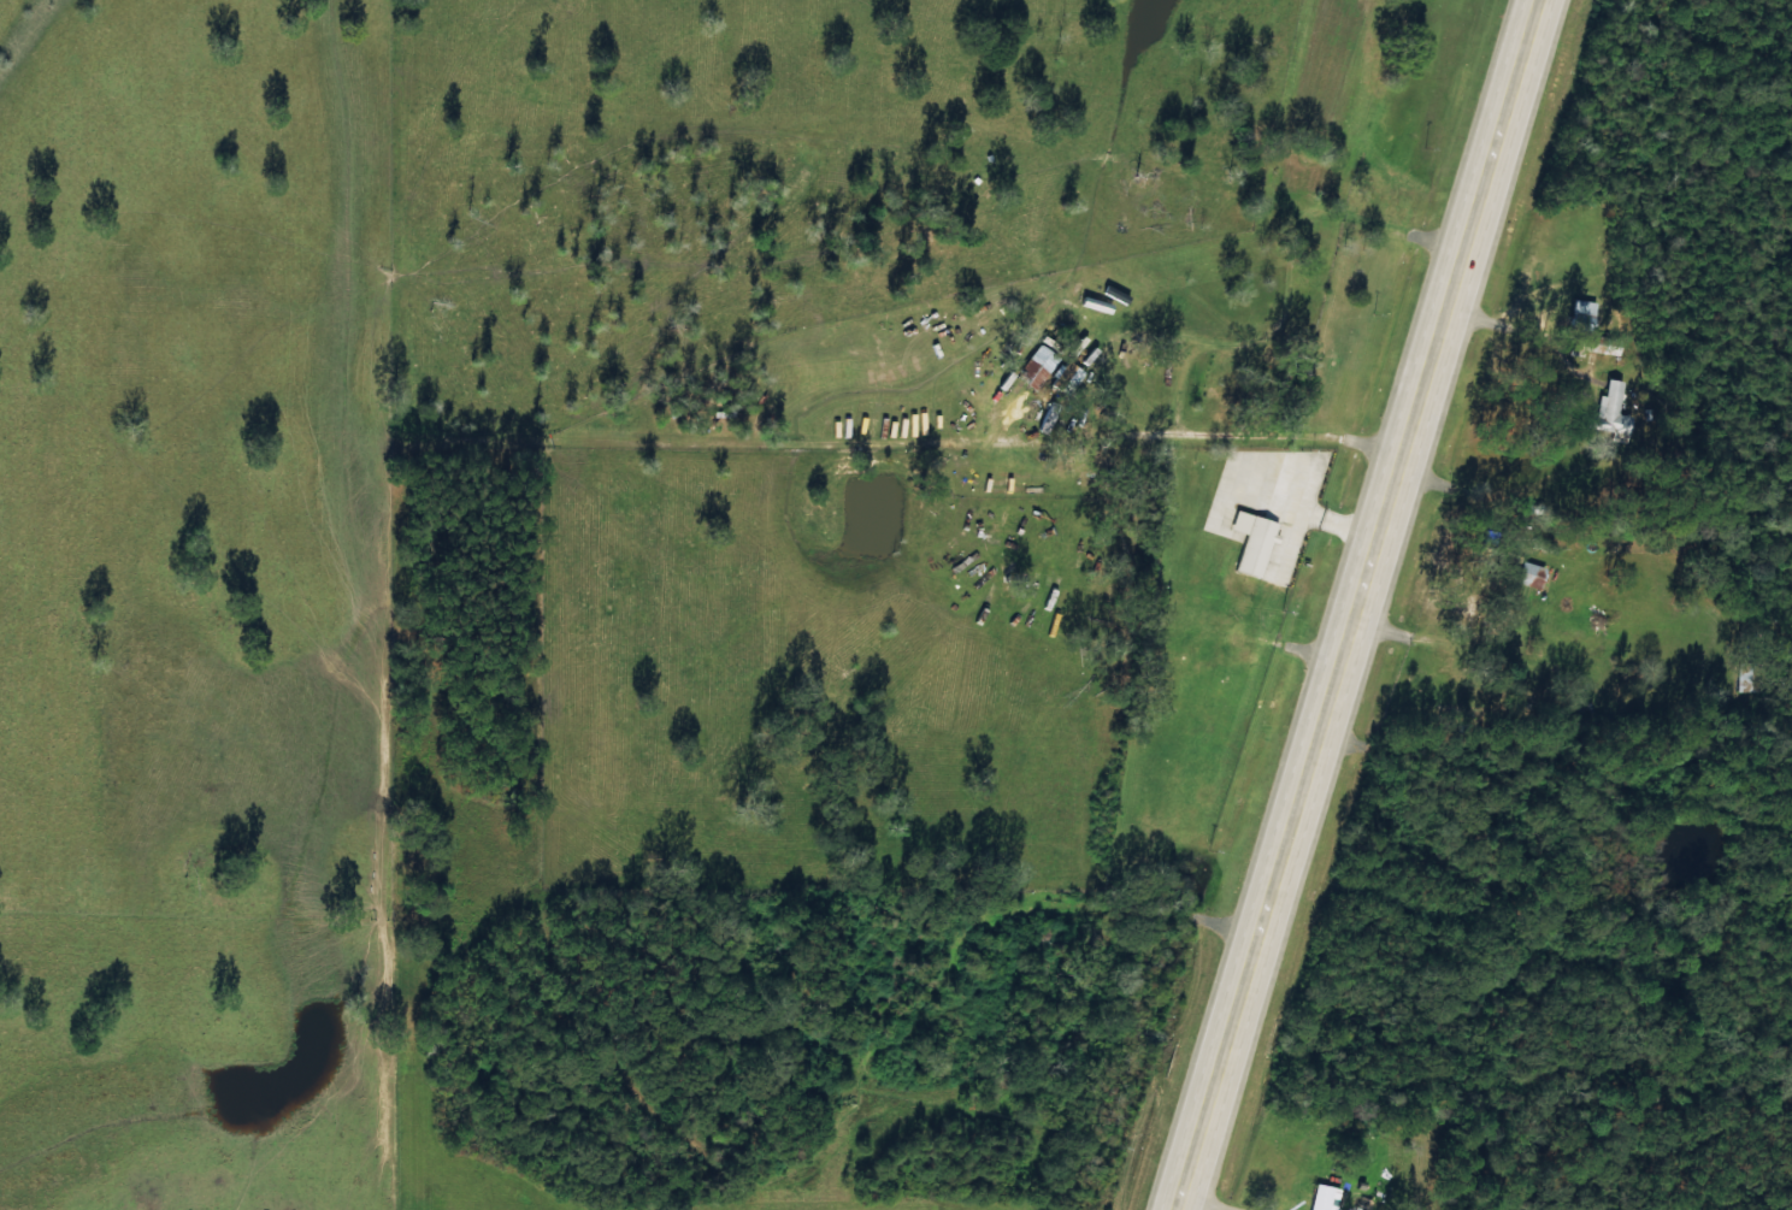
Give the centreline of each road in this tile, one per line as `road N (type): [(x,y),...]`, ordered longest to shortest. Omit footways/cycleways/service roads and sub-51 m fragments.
road 1 (trunk): [(1176,1209),(1539,0)]

